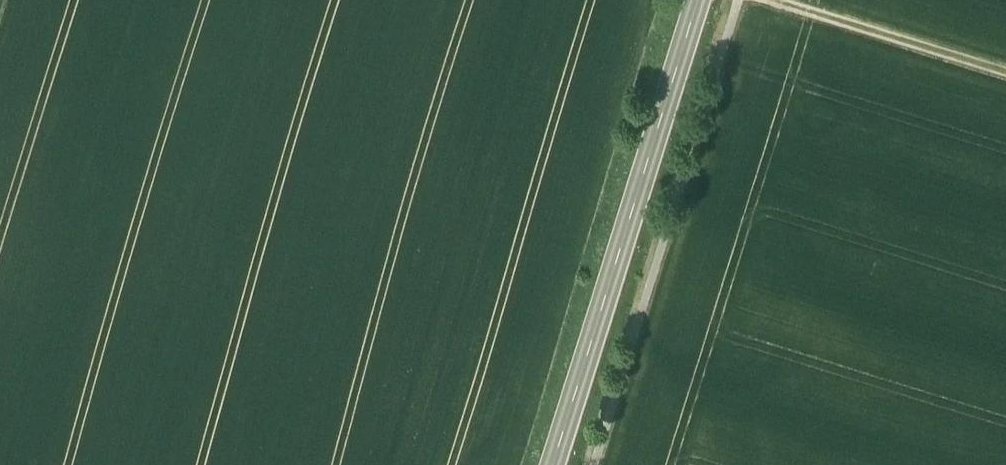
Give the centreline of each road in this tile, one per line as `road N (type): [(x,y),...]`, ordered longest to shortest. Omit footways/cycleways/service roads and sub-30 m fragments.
road 1 (primary): [(553,464),(699,0)]
road 2 (track): [(1005,76),(768,0)]

